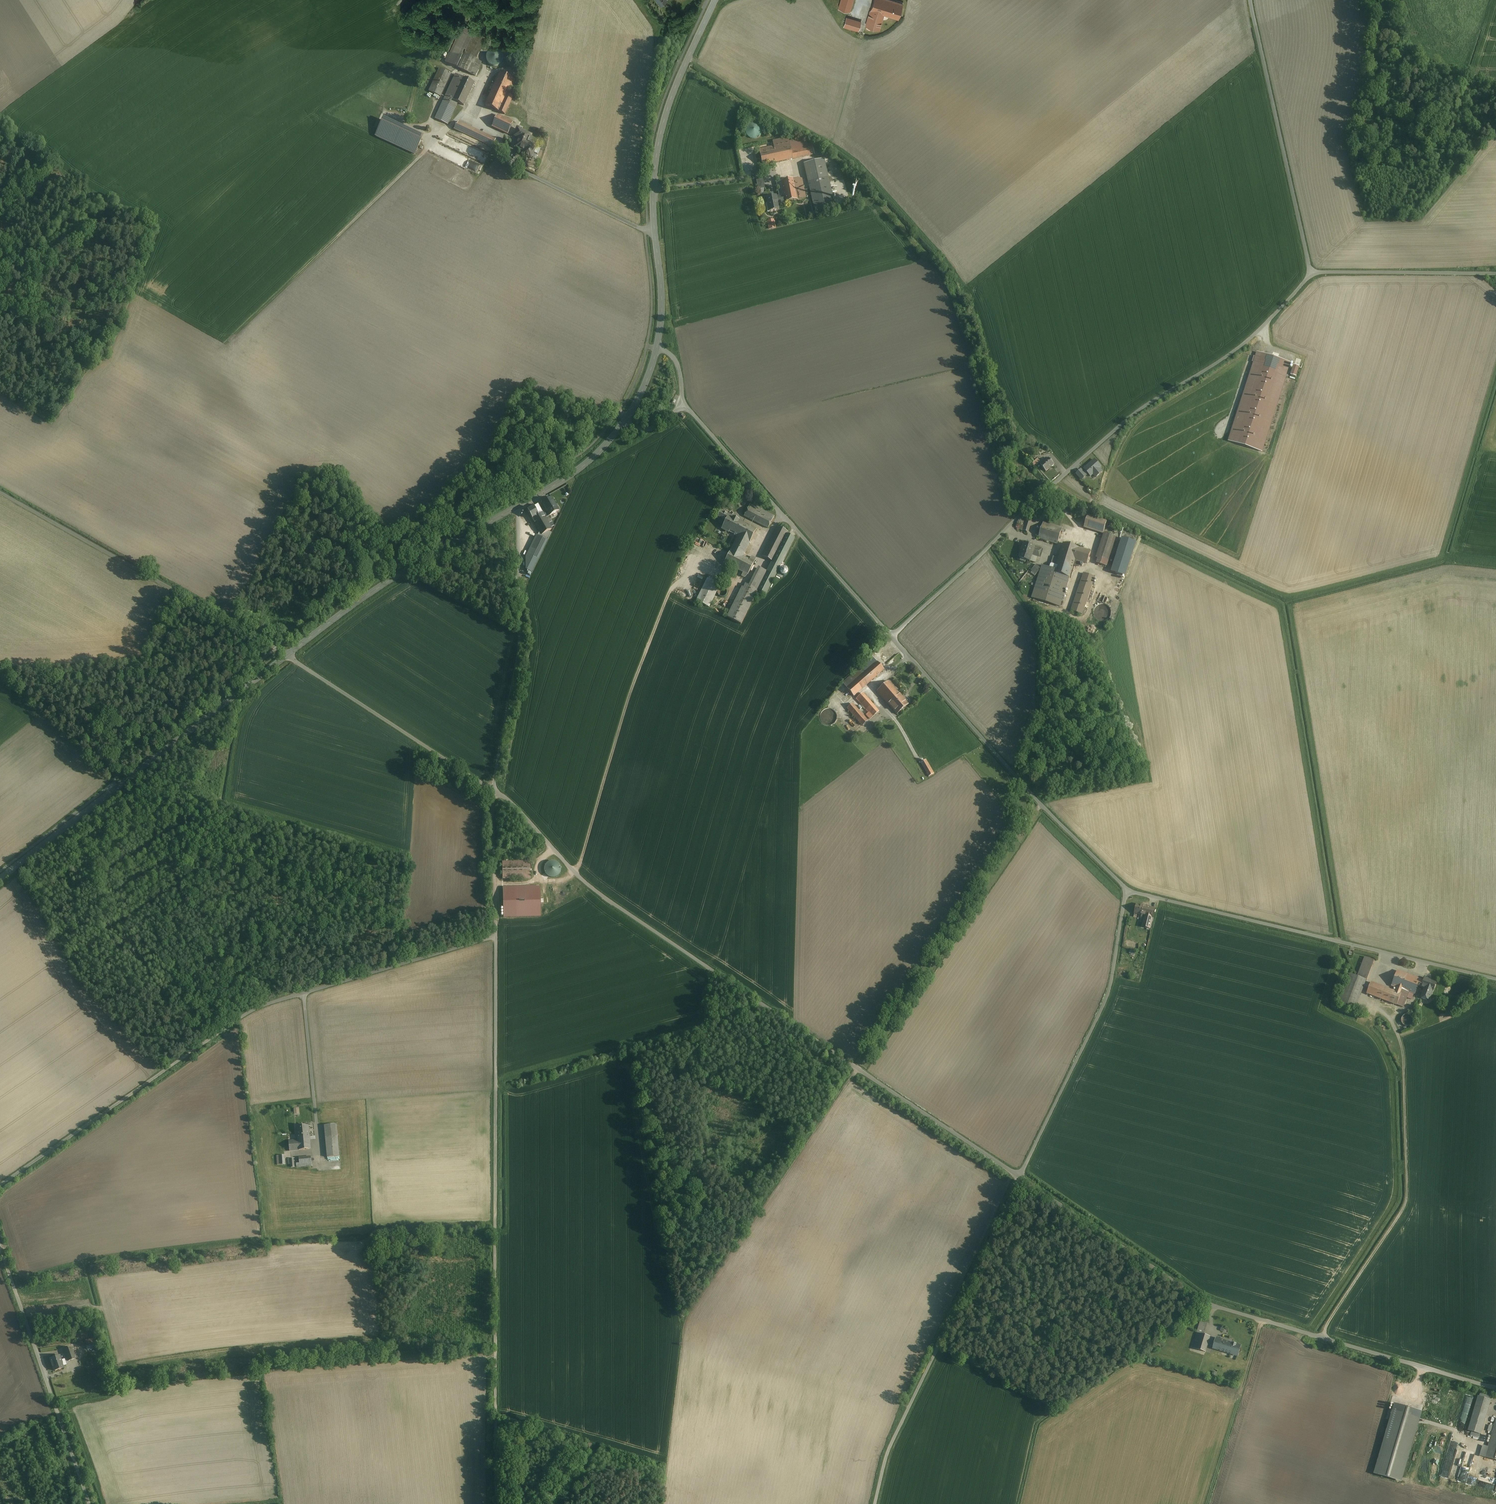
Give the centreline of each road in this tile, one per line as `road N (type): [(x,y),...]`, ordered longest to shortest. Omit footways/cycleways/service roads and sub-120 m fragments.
road 1 (unclassified): [(493,791),(607,899),(1020,1178)]
road 2 (track): [(495,936),(498,1503)]
road 3 (unclassified): [(0,1186),(249,1012),(495,936)]
road 4 (unclassified): [(892,636),(1131,415),(1248,341),(1310,272)]
road 5 (unclassified): [(1020,1178),(1204,1301),(1495,1389)]
road 6 (track): [(1323,1337),(1407,1198),(1402,1041),(1382,1004),(1362,997),(1387,963)]
road 7 (unclassified): [(1126,889),(1495,979)]
road 8 (tertiary): [(287,655),(0,879)]
road 9 (tertiary): [(715,0),(676,85),(655,163),(657,347)]
road 10 (unclassified): [(875,1503),(889,1447),(1020,1178)]
road 11 (unclassified): [(892,636),(1126,889)]
road 12 (unclassified): [(0,492),(287,655)]
road 13 (track): [(461,113),(226,342)]
road 14 (unclassified): [(682,399),(892,636)]
road 15 (unclassified): [(1020,1178),(1109,992),(1126,889)]
road 16 (track): [(575,872),(674,583)]
road 17 (track): [(857,1067),(687,1312)]
road 18 (unclassified): [(515,507),(520,645),(493,791)]
road 19 (unclassified): [(1250,0),(1310,272)]
road 20 (tertiary): [(515,507),(373,591),(287,655)]
road 21 (unclassified): [(0,1251),(89,1503)]
road 22 (unclassified): [(287,655),(493,791)]
road 23 (track): [(1262,1320),(1206,1503)]
road 24 (unclassified): [(1310,272),(1495,274)]
road 25 (unclassified): [(493,791),(495,936)]
road 26 (tertiary): [(624,422),(581,467),(515,507)]

